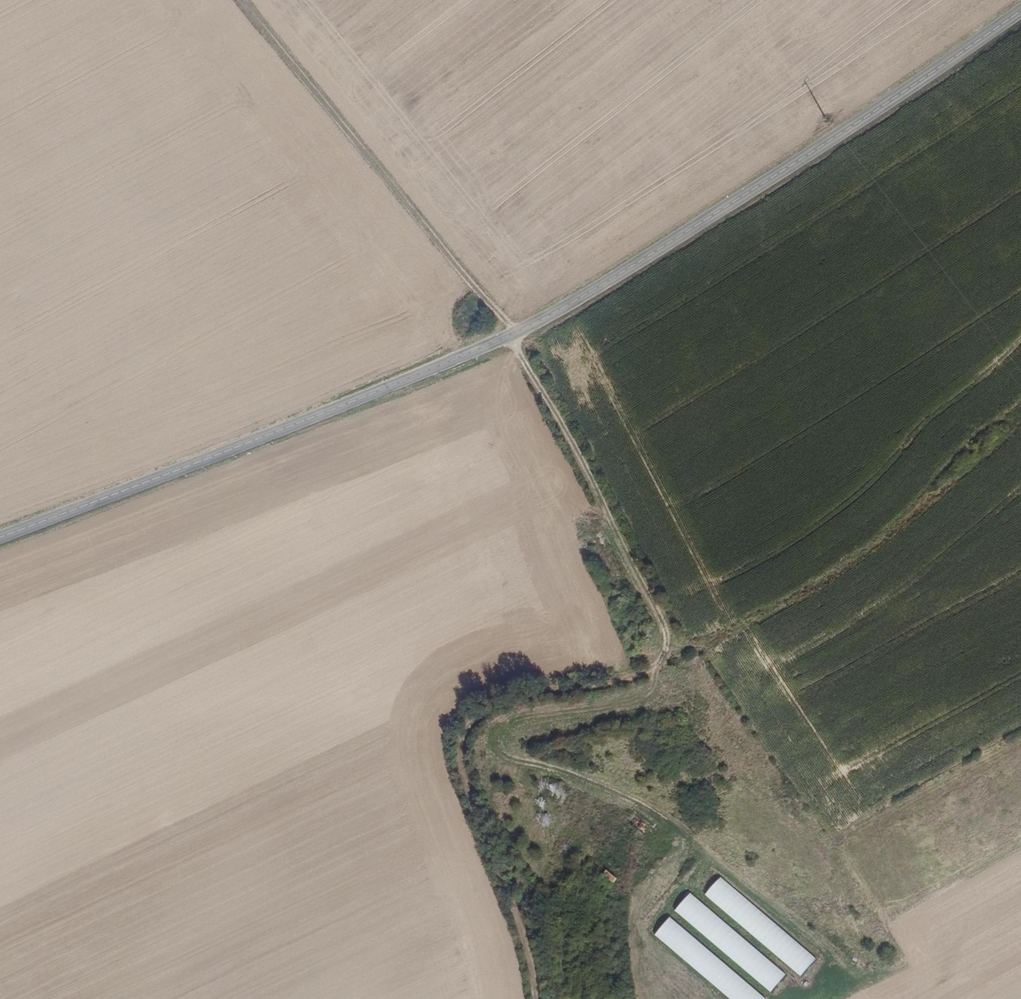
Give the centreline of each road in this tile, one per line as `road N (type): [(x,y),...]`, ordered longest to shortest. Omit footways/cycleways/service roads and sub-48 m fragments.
road 1 (tertiary): [(0,537),(509,337),(729,205),(1020,10)]
road 2 (track): [(1020,411),(896,525),(786,601),(711,638),(677,643),(650,669),(508,690),(465,717),(454,755),(524,936),(535,998)]
road 3 (track): [(241,0),(506,321),(671,646)]
road 4 (track): [(656,664),(646,696),(512,721),(499,750),(508,760),(628,798),(702,845),(832,950),(861,983)]

